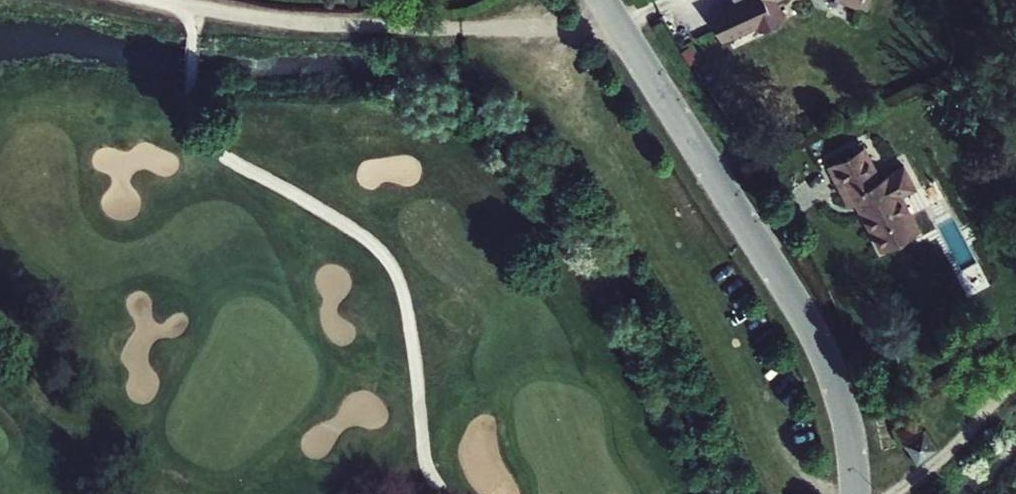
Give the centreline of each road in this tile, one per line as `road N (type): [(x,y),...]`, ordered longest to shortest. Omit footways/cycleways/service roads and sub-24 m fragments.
road 1 (residential): [(857,493),(848,424),(820,349),(603,0)]

